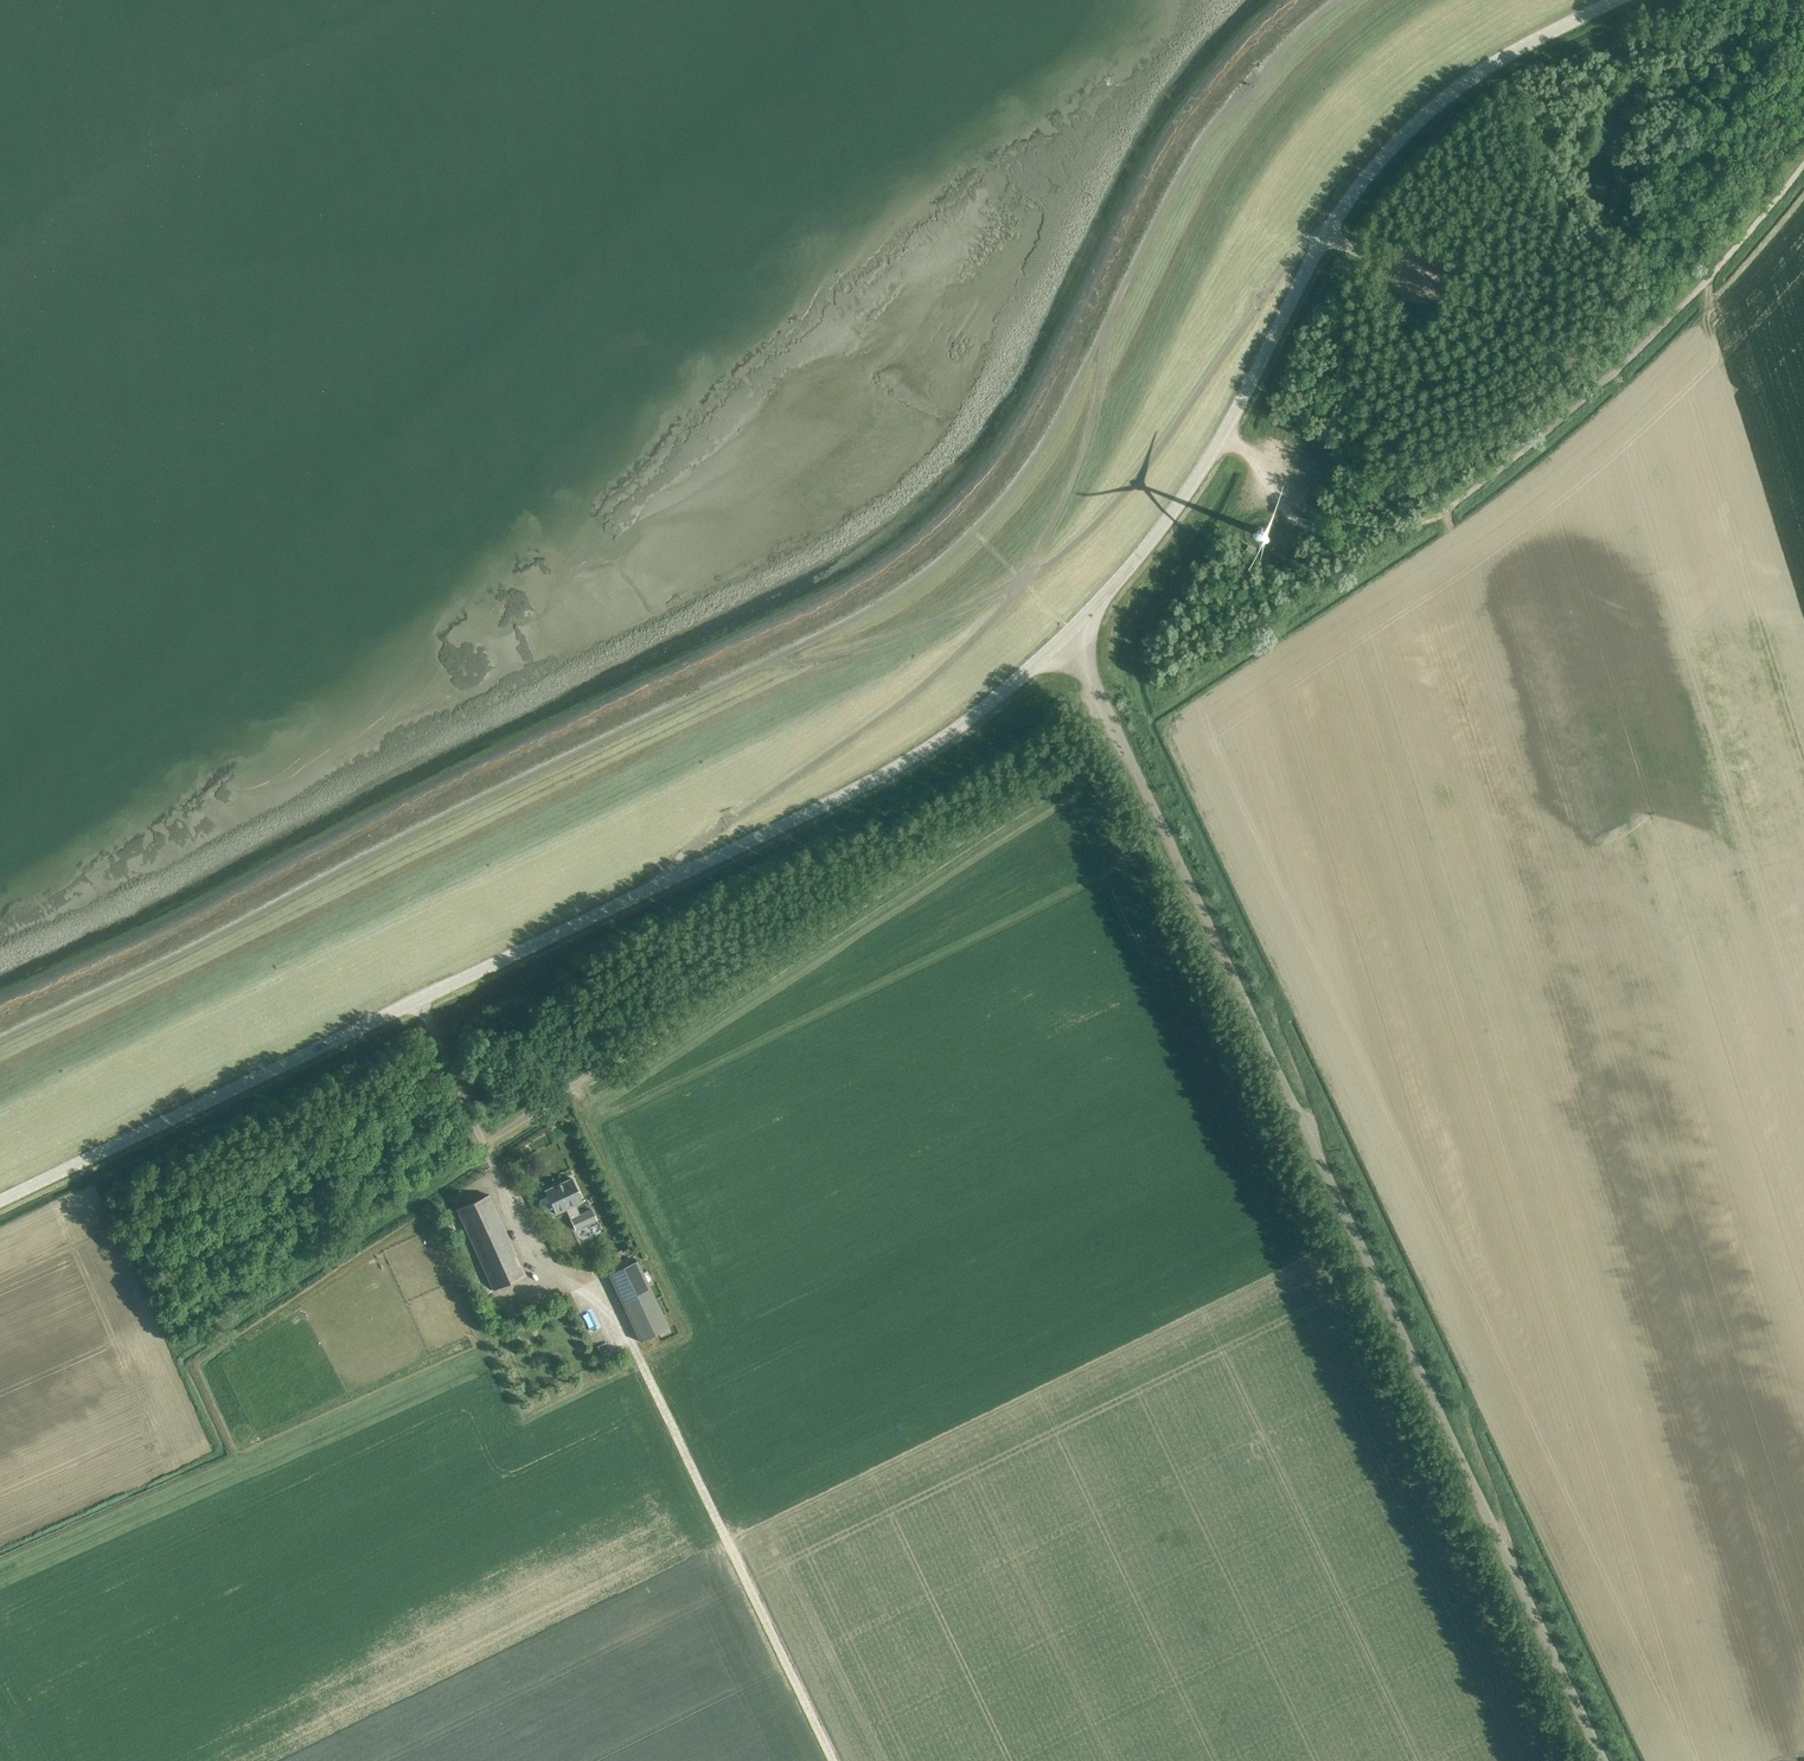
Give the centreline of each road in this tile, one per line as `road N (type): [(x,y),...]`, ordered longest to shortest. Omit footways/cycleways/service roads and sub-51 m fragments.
road 1 (unclassified): [(1601,1760),(1084,662),(1063,636)]
road 2 (tertiary): [(0,1207),(865,787),(966,720),(1063,636)]
road 3 (tertiary): [(1063,636),(1143,551),(1196,478),(1326,235),(1379,162),(1488,66),(1617,0)]
road 4 (track): [(1221,437),(1245,452),(1307,527),(1354,533),(1439,515)]

